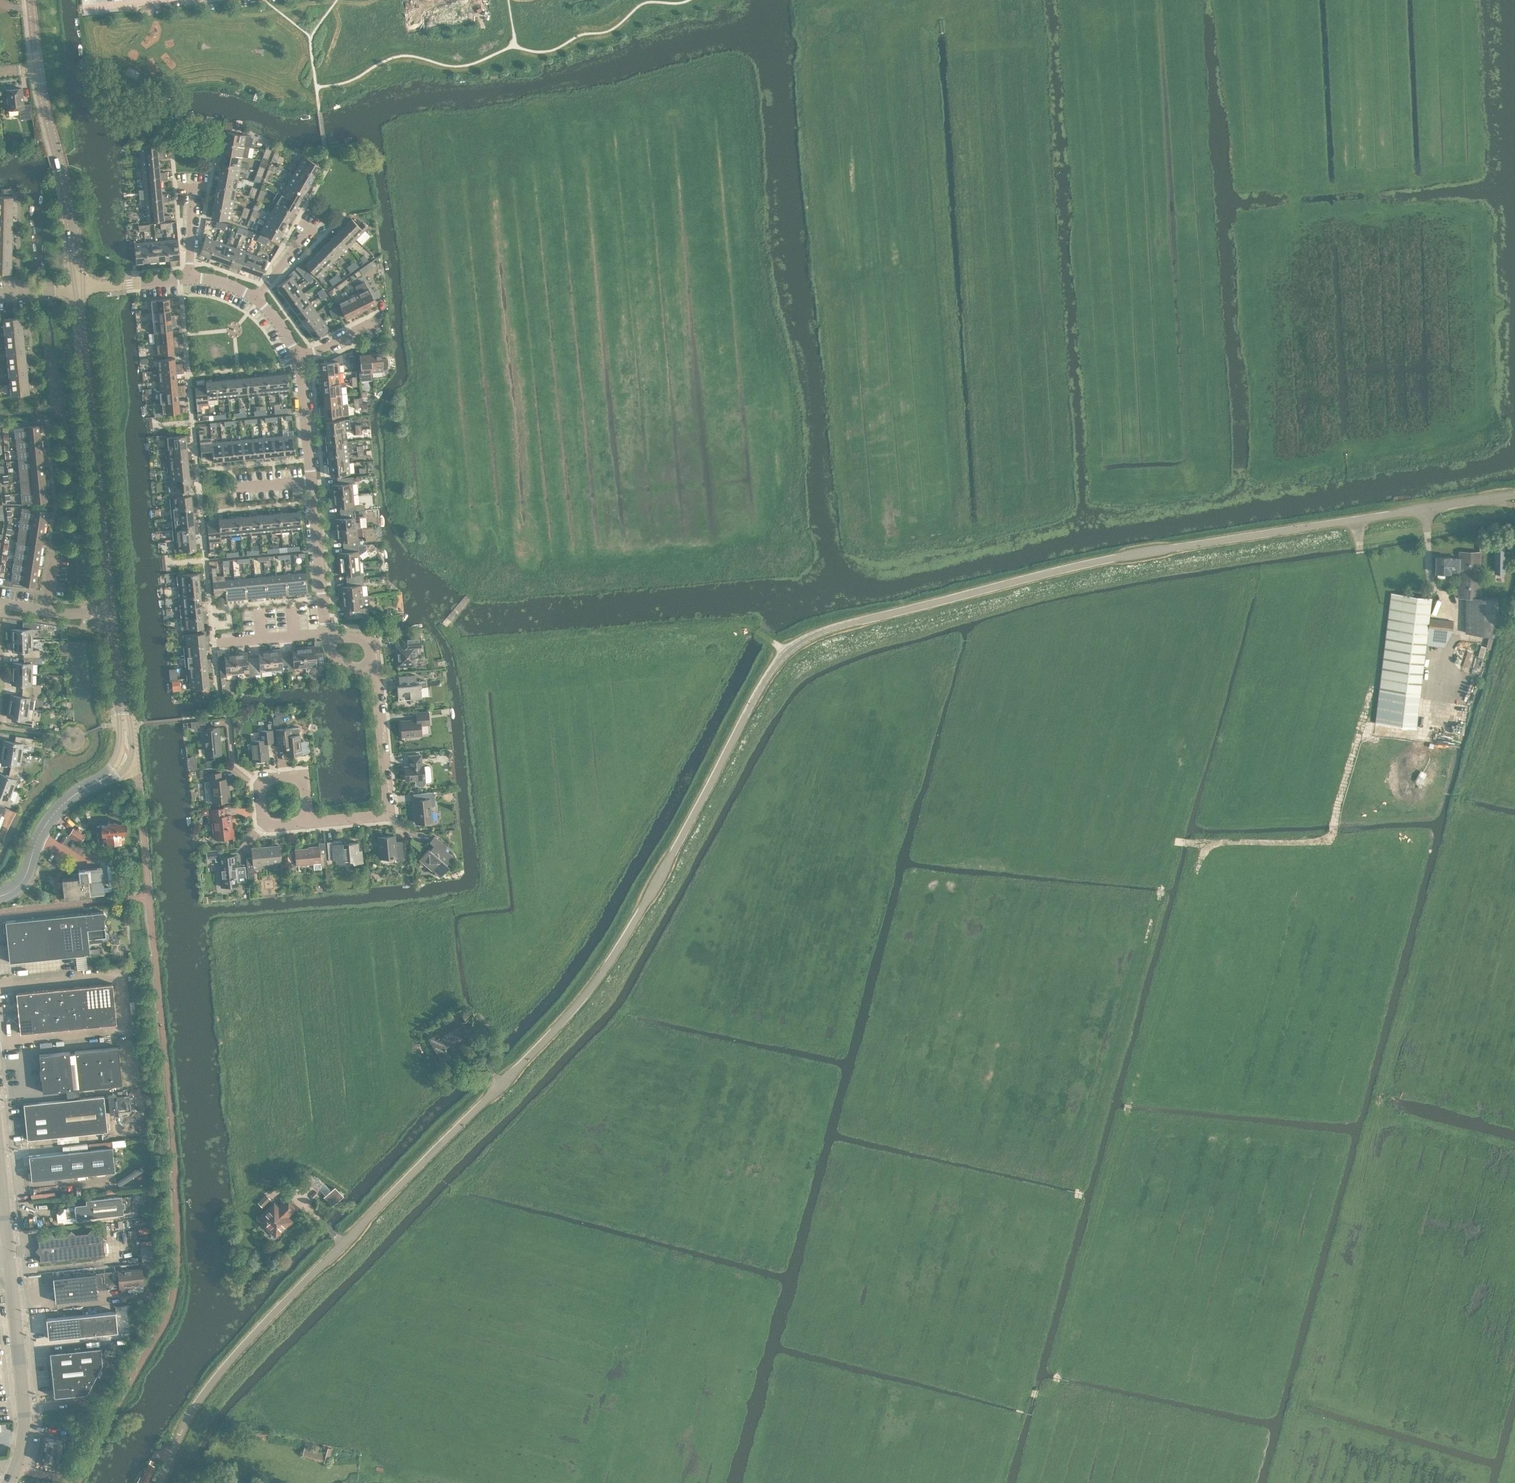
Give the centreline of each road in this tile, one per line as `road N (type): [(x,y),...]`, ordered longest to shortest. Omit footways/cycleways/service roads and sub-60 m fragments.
road 1 (unclassified): [(1514,495),(1152,550),(849,624),(794,645),(758,689),(672,859),(577,1011),(225,1364),(187,1419),(159,1482)]
road 2 (track): [(1195,873),(1216,843),(1325,840),(1362,728),(1424,734),(1445,646),(1457,639),(1459,625),(1436,591),(1428,547)]
road 3 (unclassified): [(0,897),(25,877),(47,821),(122,762),(111,611)]
road 4 (unclassified): [(111,611),(81,287)]
road 5 (residential): [(373,664),(390,815),(309,823)]
road 6 (unclassified): [(81,287),(35,66)]
road 7 (unclassified): [(9,1482),(25,1424),(10,1264)]
road 8 (residential): [(327,632),(312,480)]
road 9 (residential): [(312,480),(300,358)]

